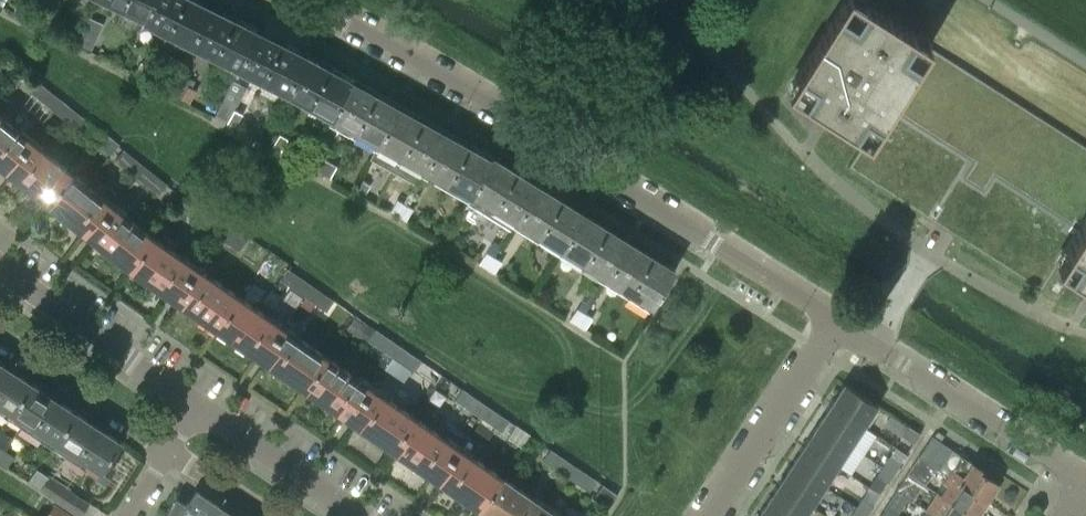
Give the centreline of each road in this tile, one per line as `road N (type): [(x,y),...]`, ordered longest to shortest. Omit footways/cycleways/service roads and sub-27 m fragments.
road 1 (residential): [(834,315),(305,0)]
road 2 (residential): [(1084,479),(873,340)]
road 3 (residential): [(195,407),(0,268)]
road 4 (residential): [(708,515),(834,315)]
road 5 (residential): [(0,340),(173,451)]
road 6 (residential): [(360,515),(195,407)]

